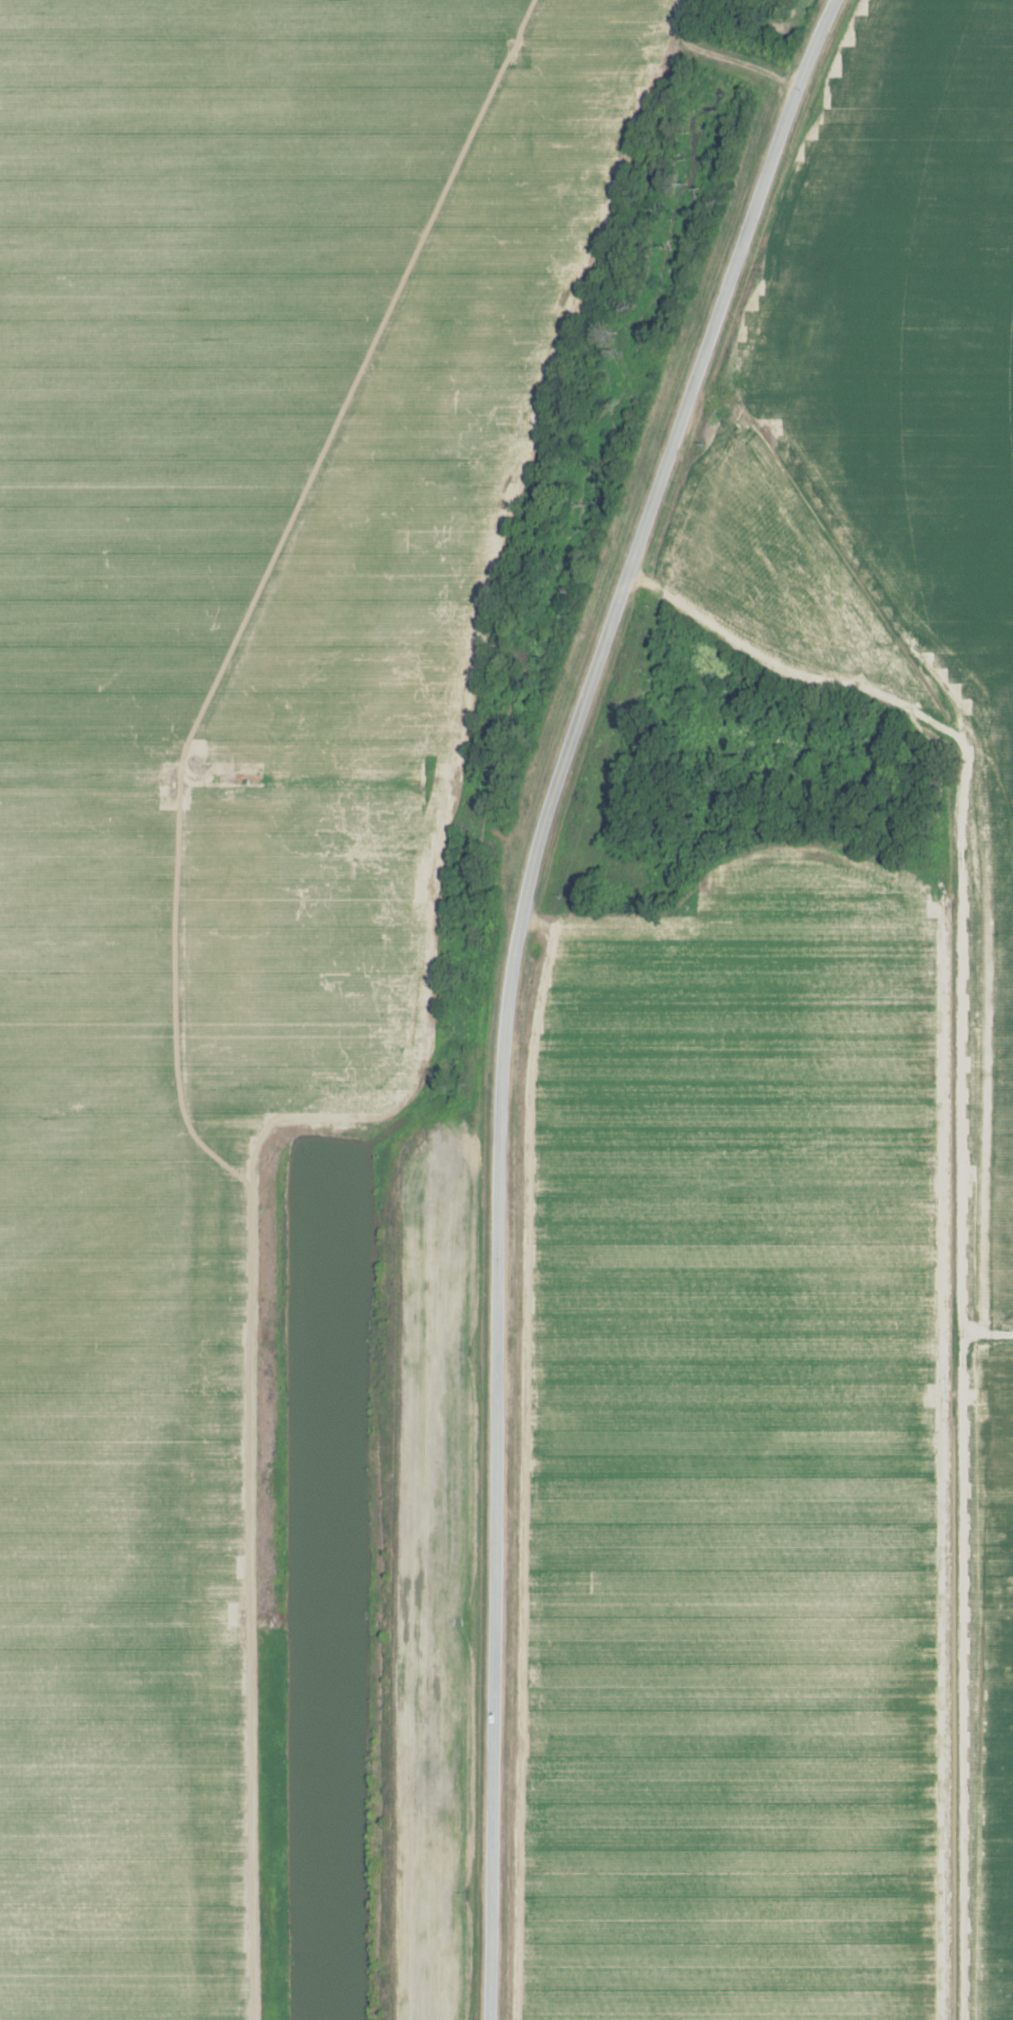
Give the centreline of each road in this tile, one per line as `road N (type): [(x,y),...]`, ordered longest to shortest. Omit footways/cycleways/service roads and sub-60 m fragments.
road 1 (tertiary): [(488,2019),(499,1137),(509,979),(539,833),(567,745),(832,0)]
road 2 (track): [(963,2019),(981,897),(965,779),(936,734),(894,703),(739,652),(627,569)]
road 3 (residential): [(0,778),(162,777),(184,769),(542,0)]

